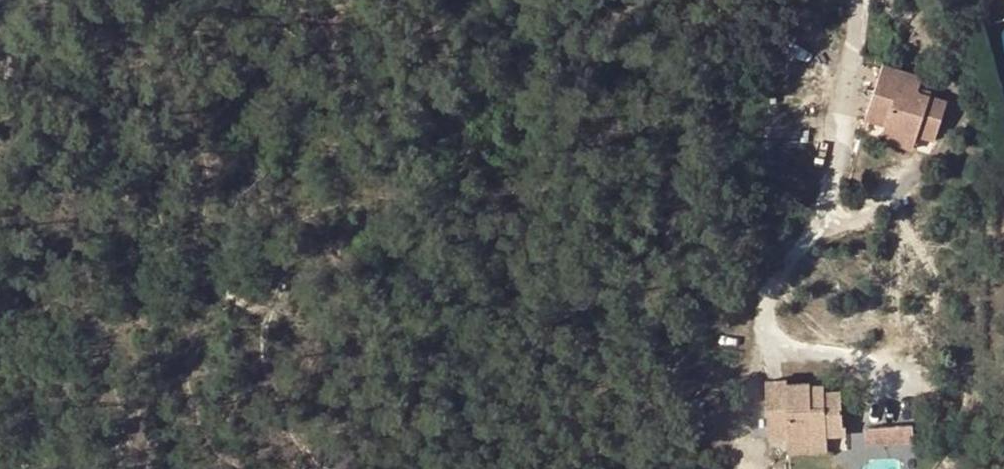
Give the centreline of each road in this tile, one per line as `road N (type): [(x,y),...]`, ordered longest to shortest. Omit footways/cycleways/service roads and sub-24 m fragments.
road 1 (residential): [(855,0),(846,146),(820,219)]

